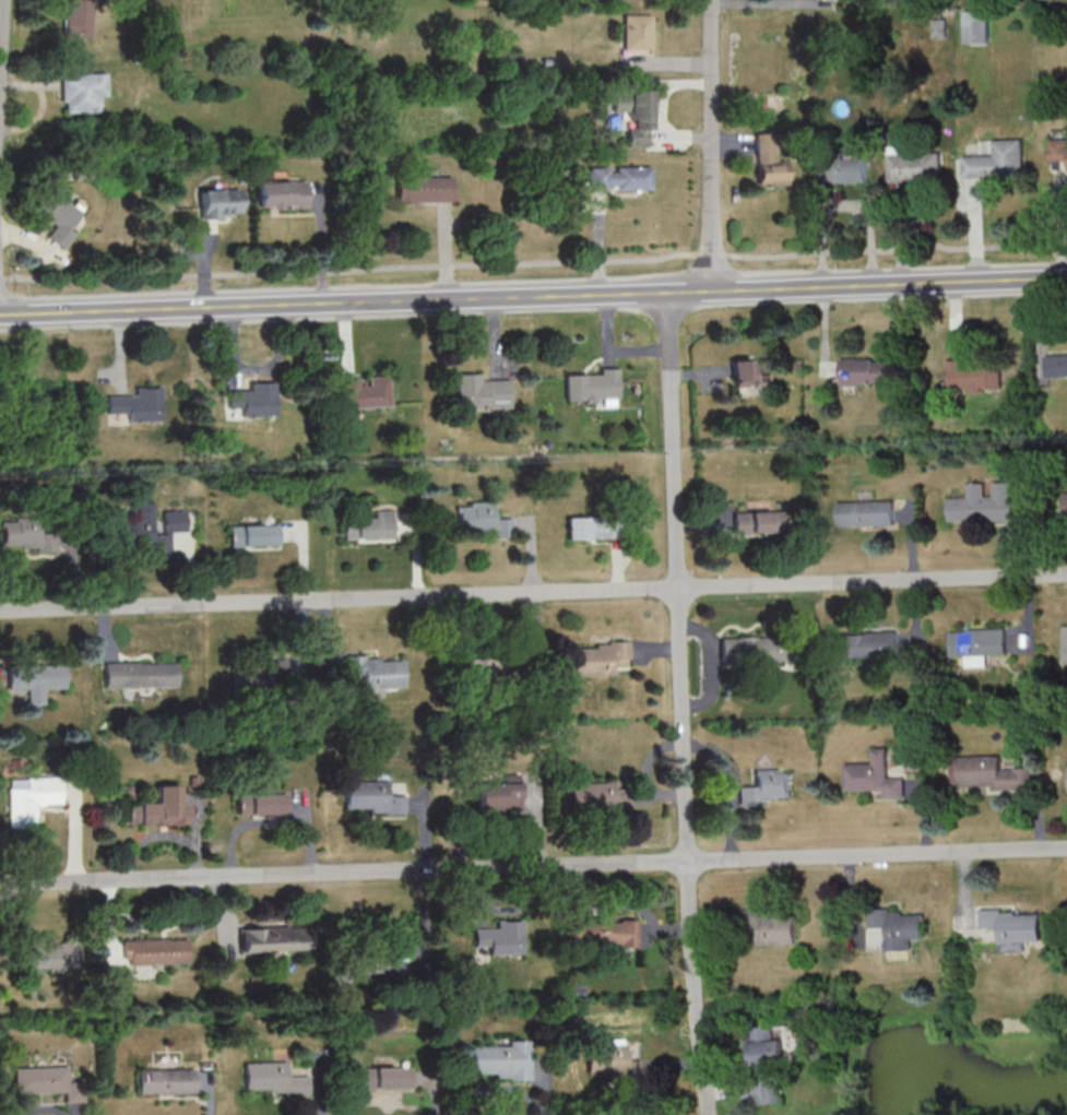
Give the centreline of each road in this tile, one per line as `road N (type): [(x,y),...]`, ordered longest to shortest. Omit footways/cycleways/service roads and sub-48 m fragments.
road 1 (residential): [(0,610),(1066,571)]
road 2 (residential): [(0,883),(1066,846)]
road 3 (secondary): [(0,312),(1066,276)]
road 4 (residential): [(665,290),(685,829),(706,1114)]
road 5 (residential): [(711,0),(712,289)]

